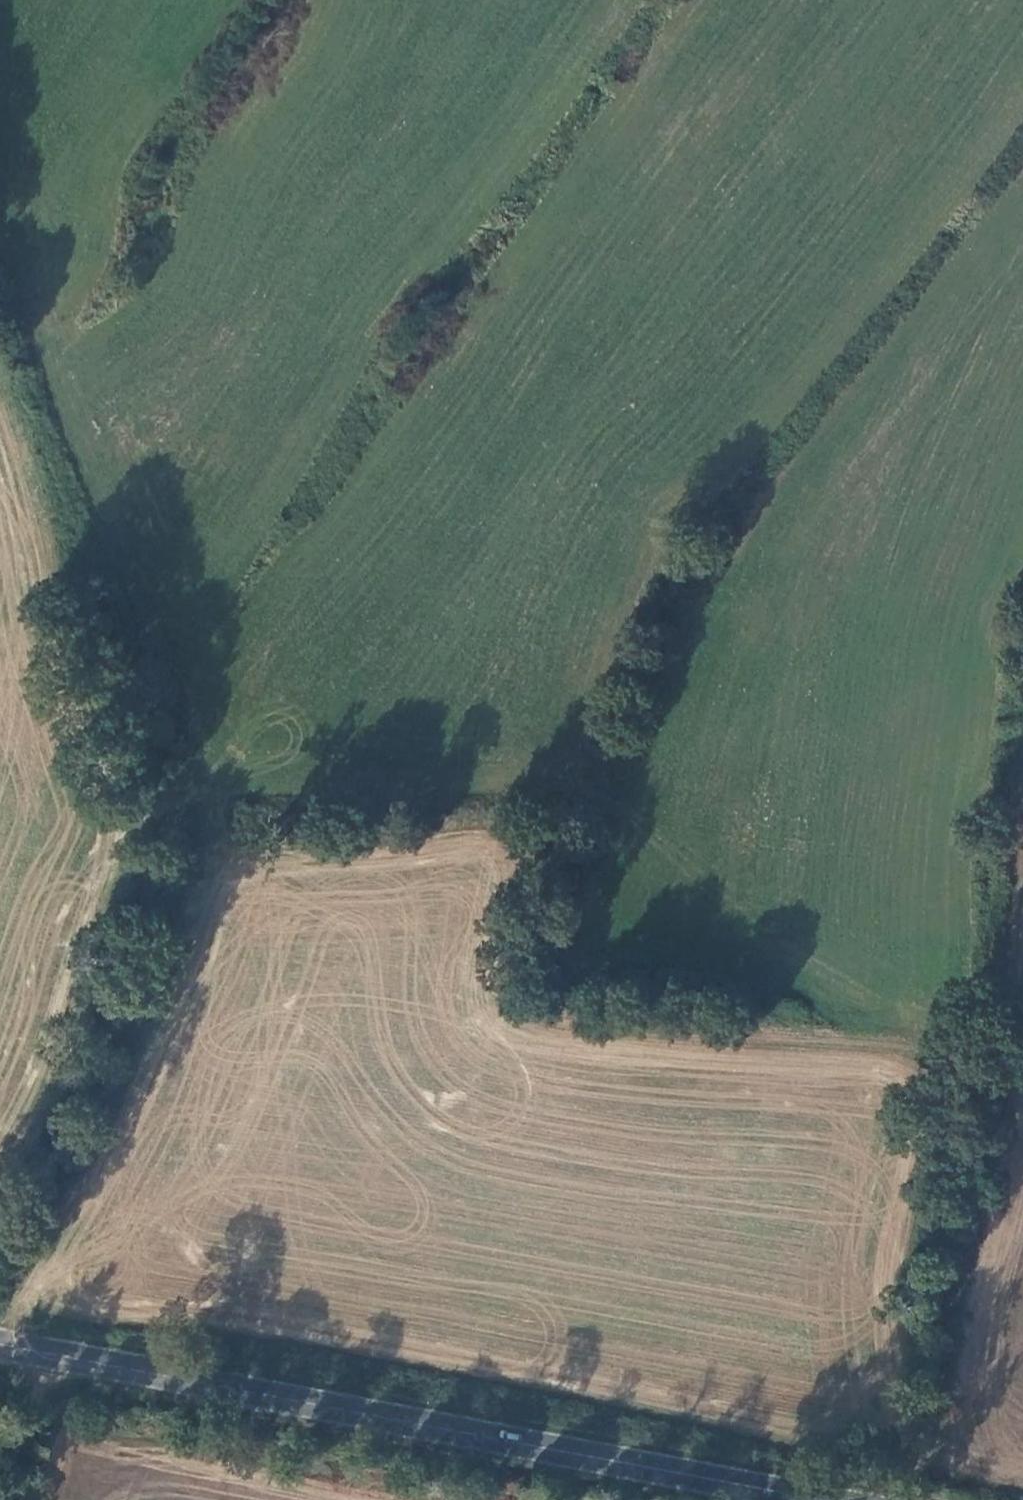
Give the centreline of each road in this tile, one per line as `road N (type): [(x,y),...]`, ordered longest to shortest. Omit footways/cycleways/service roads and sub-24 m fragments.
road 1 (secondary): [(0,1345),(809,1499)]
road 2 (track): [(0,1256),(78,1118),(170,790)]
road 3 (track): [(59,1357),(10,1499)]

